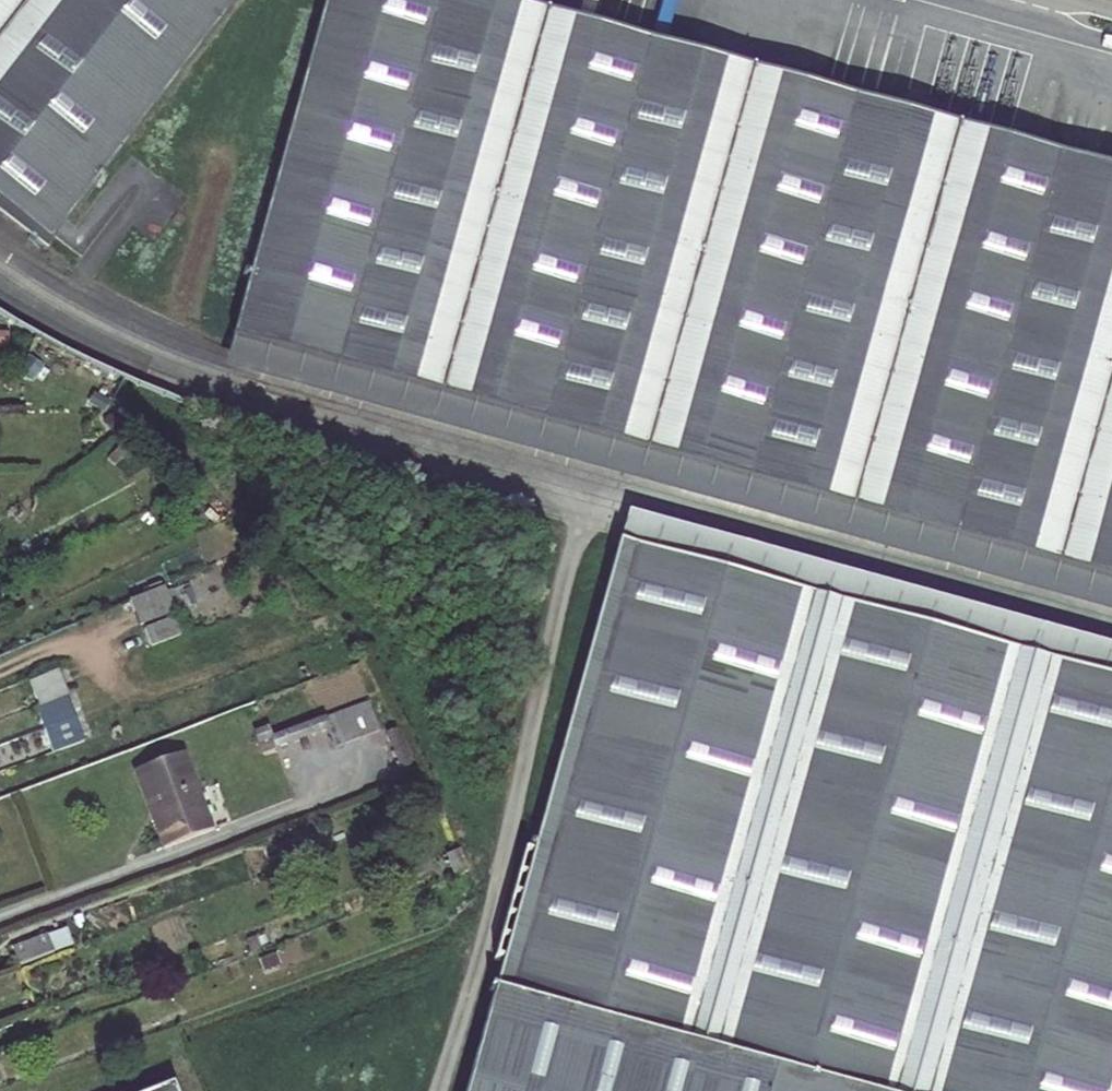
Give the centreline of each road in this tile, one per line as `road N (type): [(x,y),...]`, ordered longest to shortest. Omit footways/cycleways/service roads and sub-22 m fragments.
road 1 (track): [(447,1090),(577,536)]

